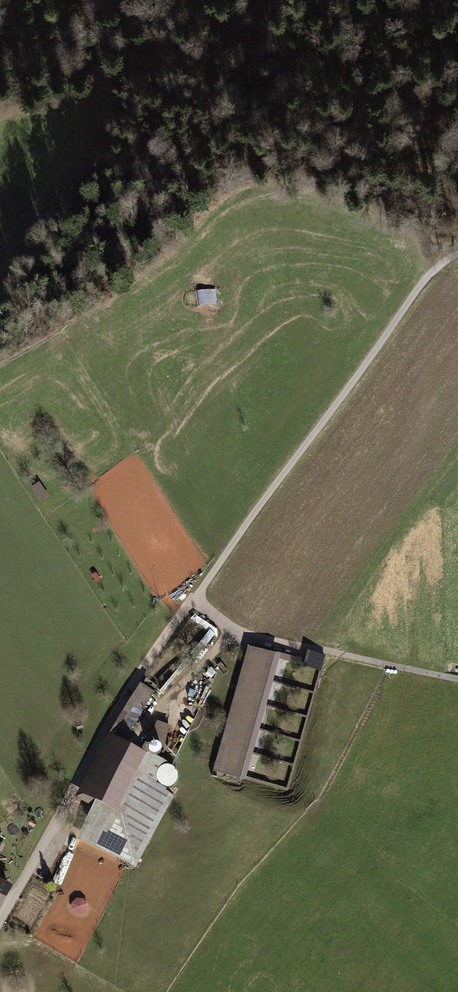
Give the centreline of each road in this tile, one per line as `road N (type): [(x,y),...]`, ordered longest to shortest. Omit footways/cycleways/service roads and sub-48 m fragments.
road 1 (track): [(195,601),(233,631),(457,680)]
road 2 (track): [(457,99),(433,83),(391,80),(352,92),(264,67),(235,35),(237,13)]
road 3 (track): [(235,35),(189,46),(125,42),(109,49),(97,82)]

